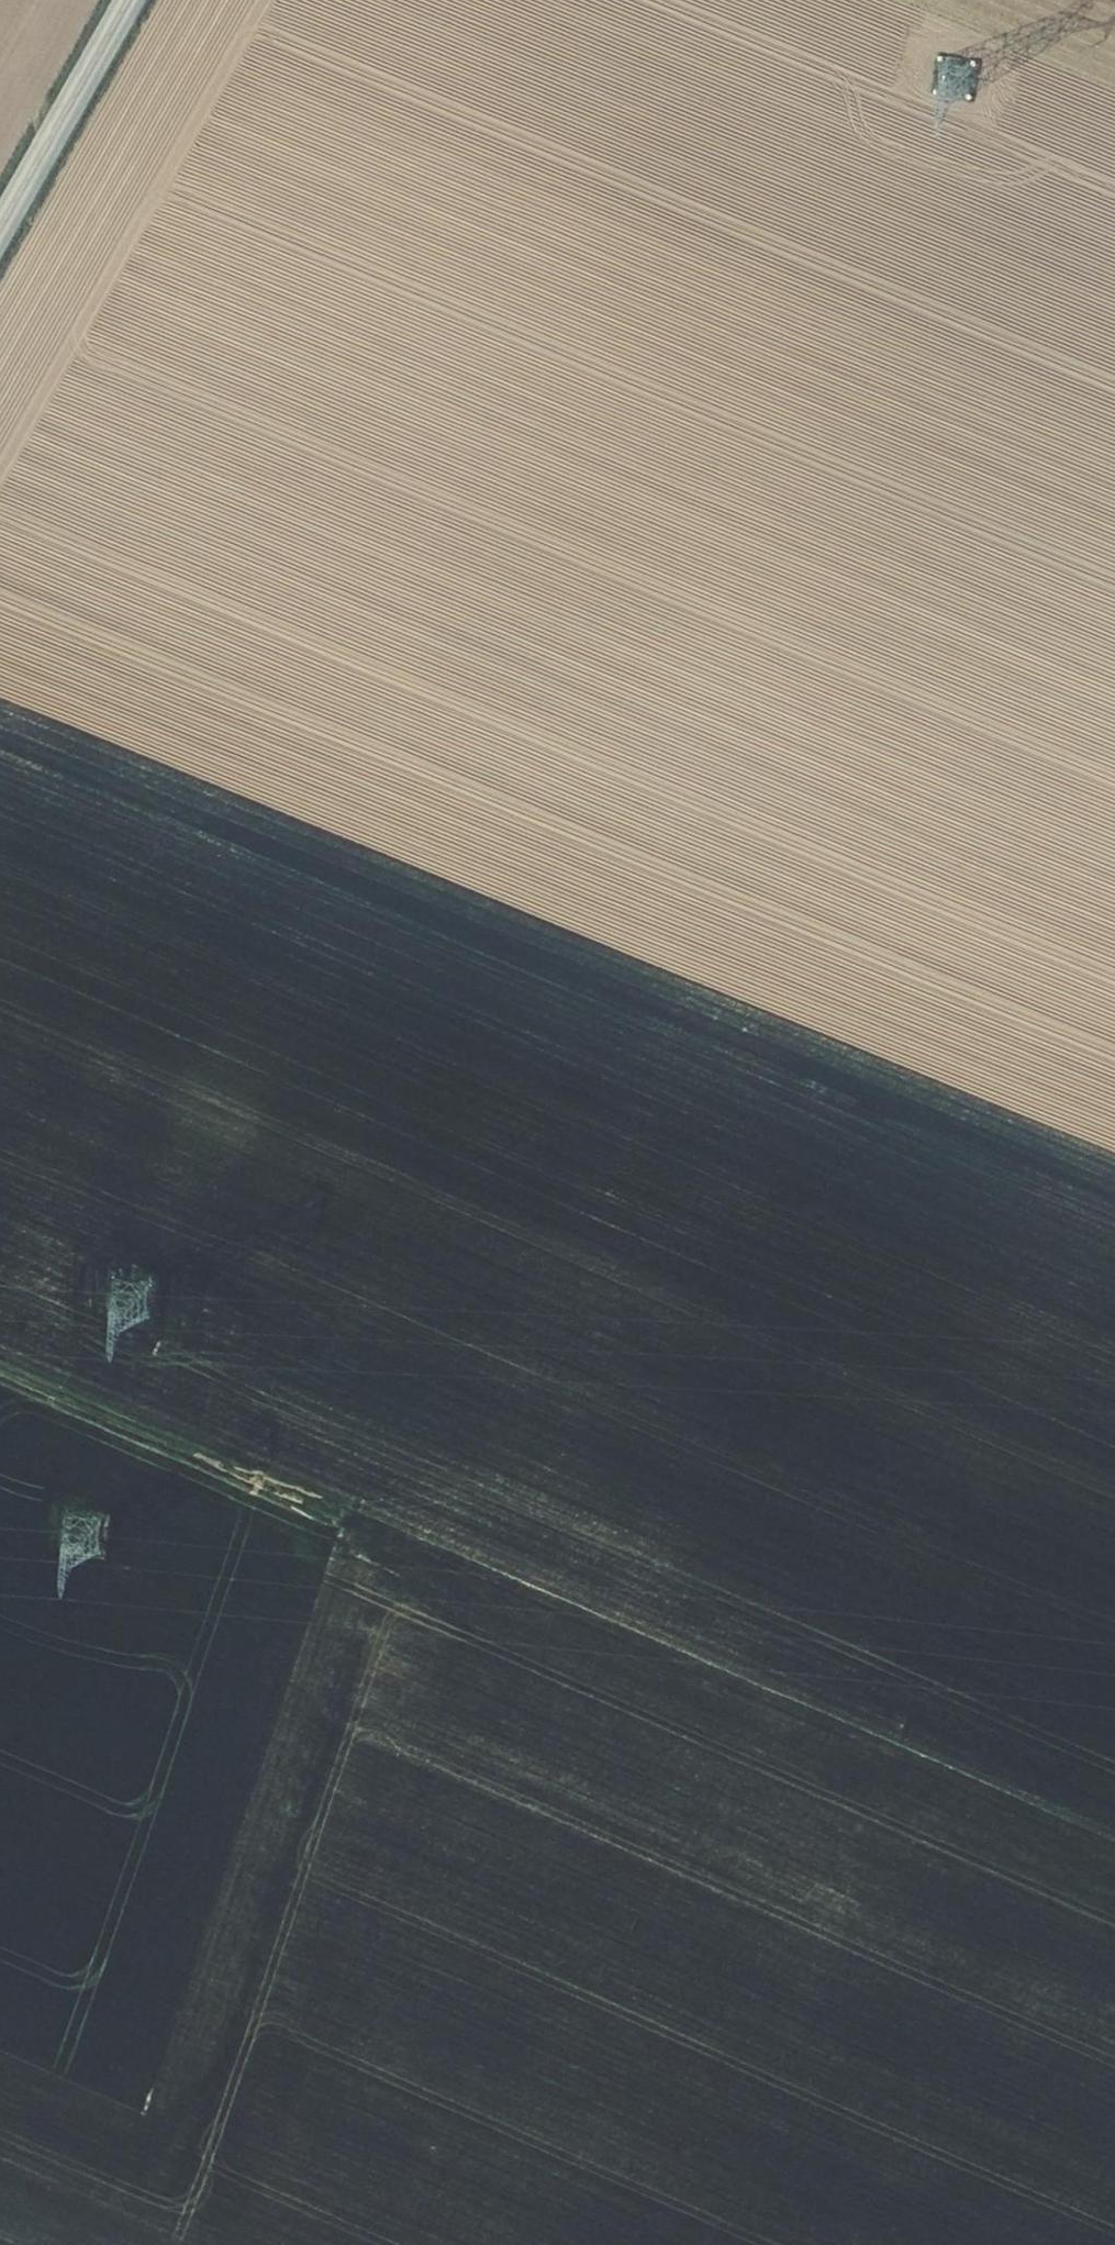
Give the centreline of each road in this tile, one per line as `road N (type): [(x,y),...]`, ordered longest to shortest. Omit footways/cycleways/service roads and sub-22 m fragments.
road 1 (tertiary): [(129,0),(0,228)]

